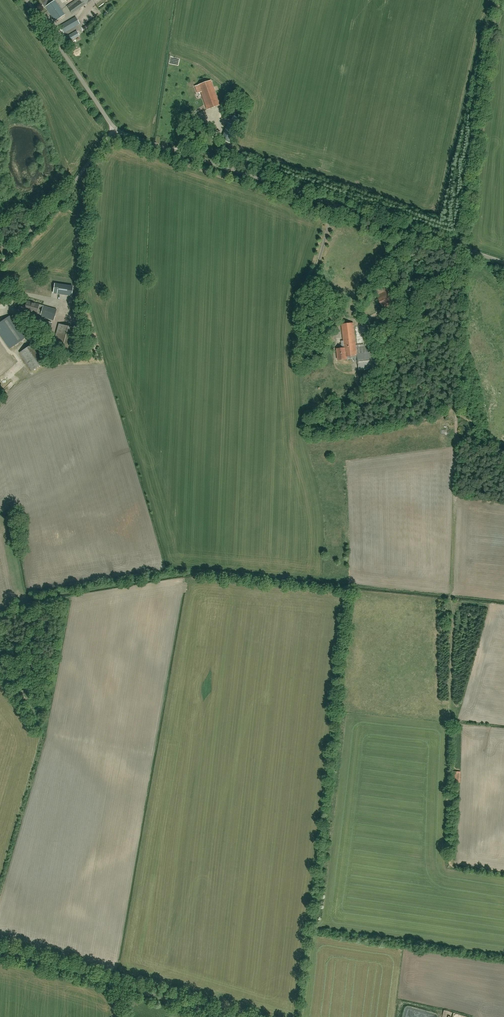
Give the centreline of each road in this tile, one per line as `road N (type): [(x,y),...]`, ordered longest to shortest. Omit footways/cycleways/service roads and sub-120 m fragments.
road 1 (unclassified): [(503,263),(118,133)]
road 2 (unclassified): [(237,1016),(0,954)]
road 3 (unclassified): [(0,264),(118,133)]
road 4 (unclassified): [(118,133),(26,0)]

